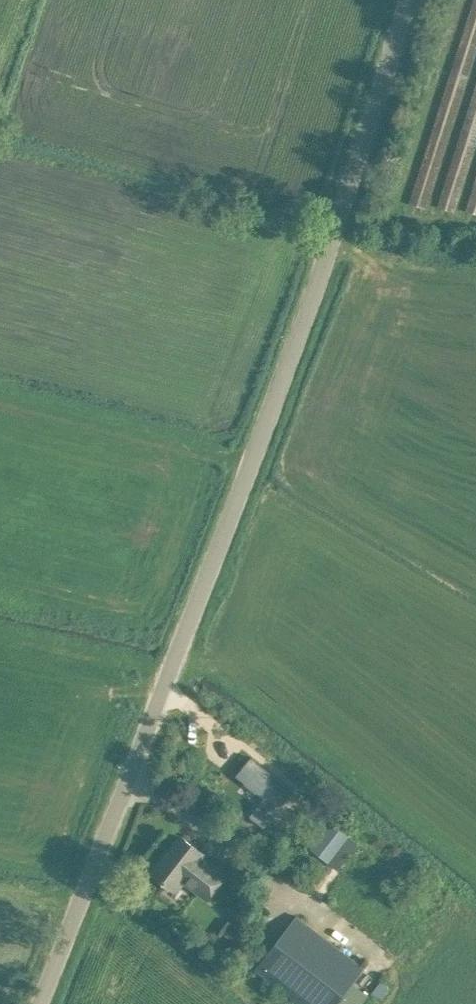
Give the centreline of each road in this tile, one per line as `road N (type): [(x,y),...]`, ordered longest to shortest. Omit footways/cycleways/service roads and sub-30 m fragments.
road 1 (unclassified): [(45,1003),(179,663),(410,0)]

